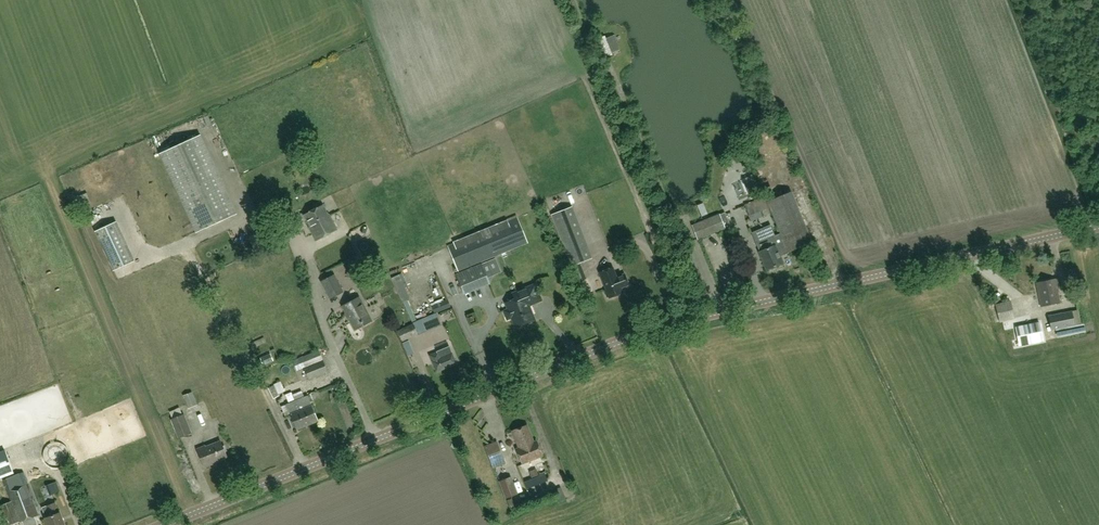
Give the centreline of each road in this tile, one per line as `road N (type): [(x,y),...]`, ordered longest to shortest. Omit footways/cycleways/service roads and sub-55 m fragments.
road 1 (tertiary): [(171,524),(634,338),(1098,227)]

